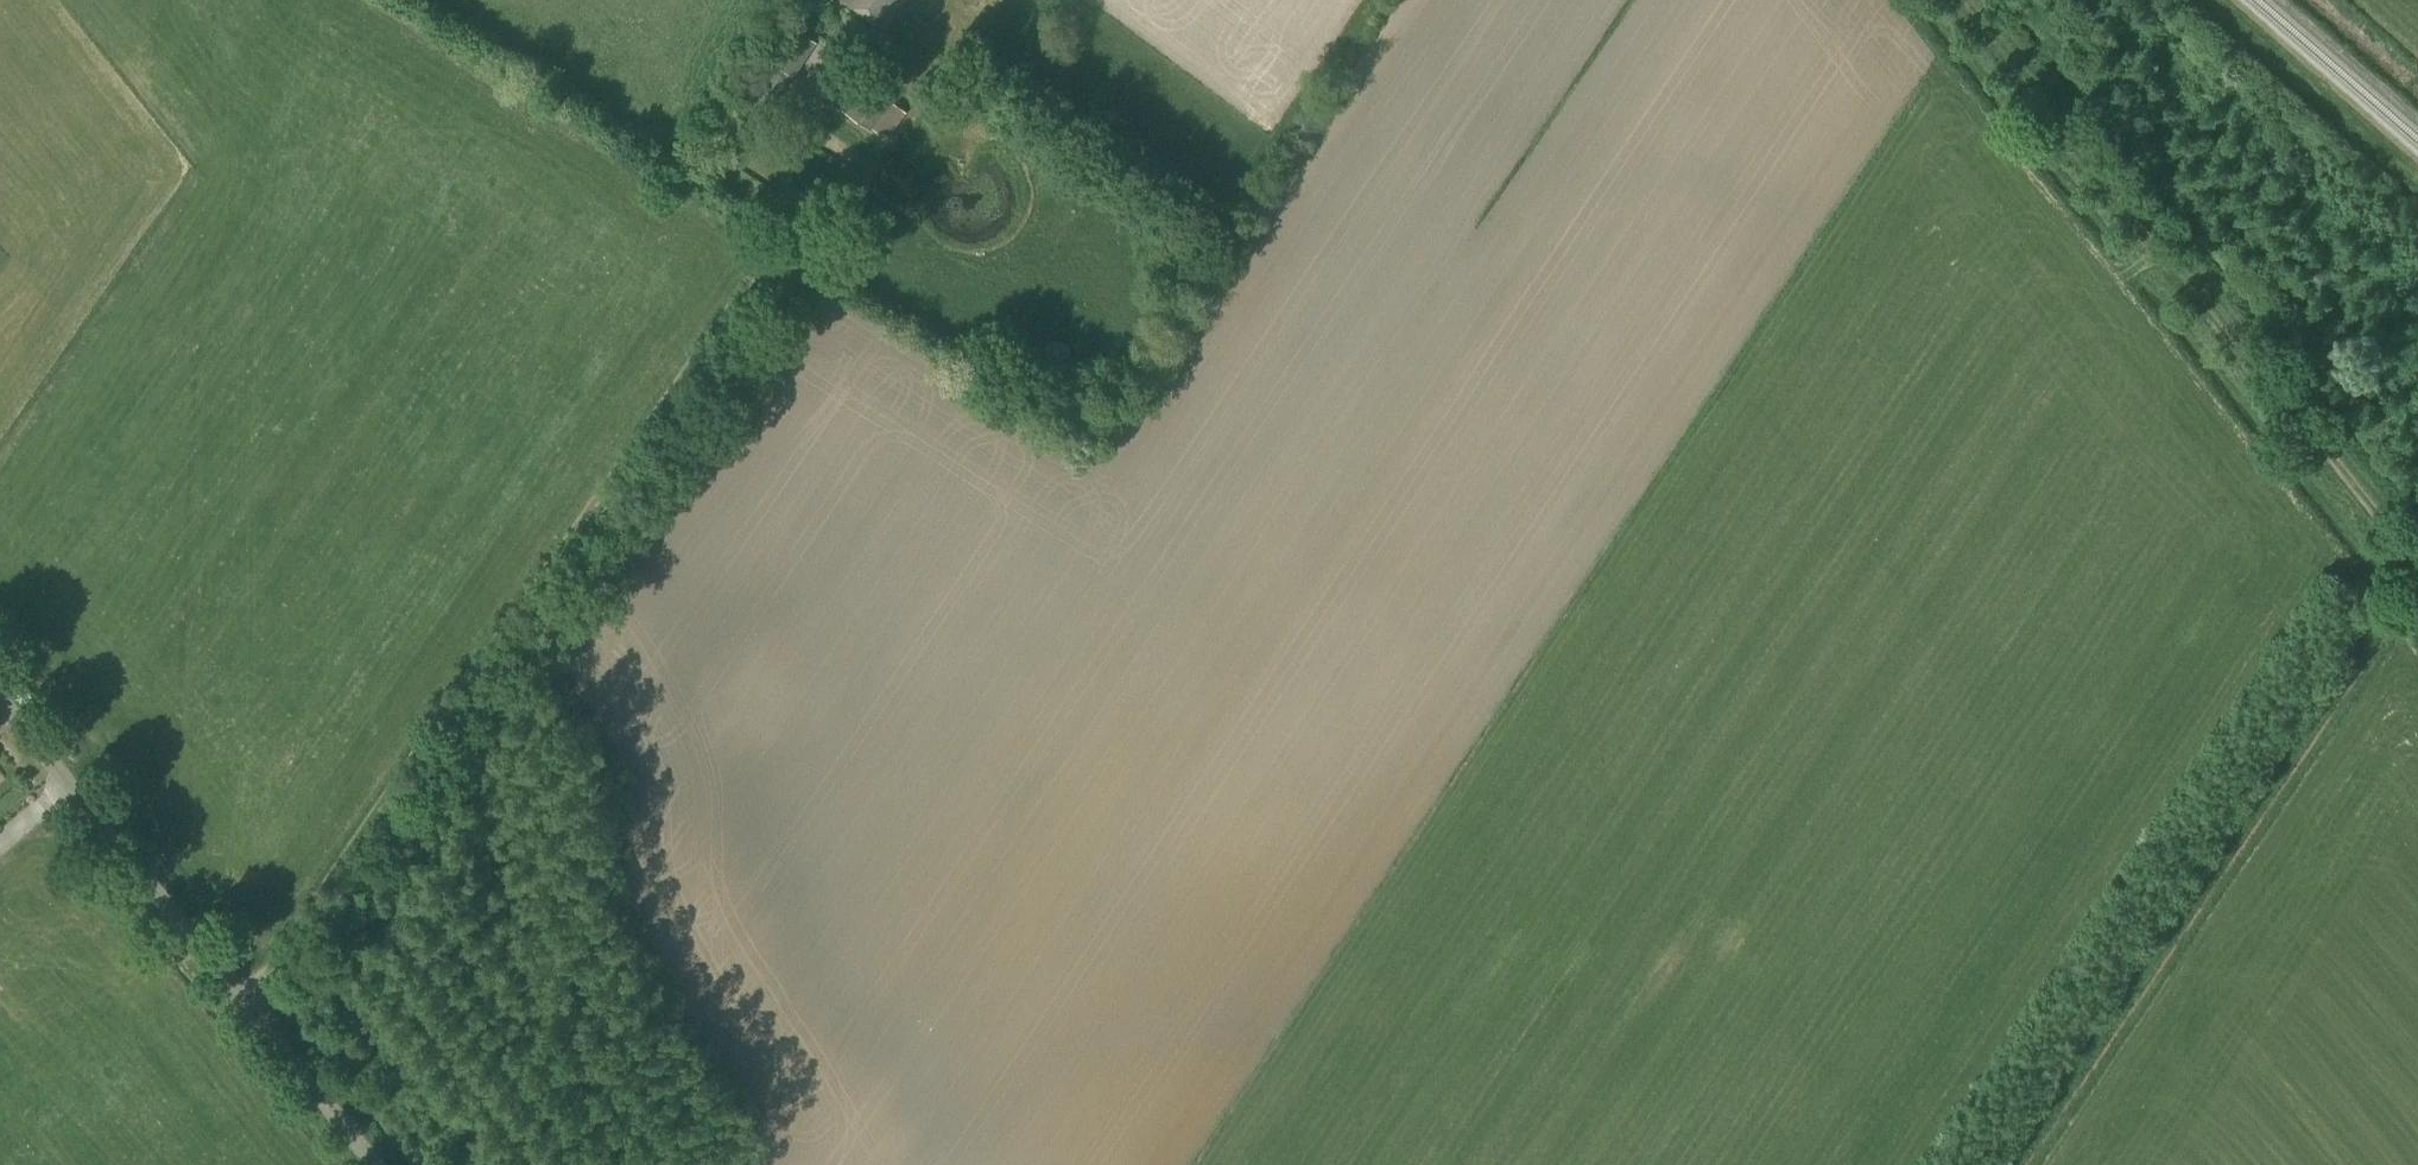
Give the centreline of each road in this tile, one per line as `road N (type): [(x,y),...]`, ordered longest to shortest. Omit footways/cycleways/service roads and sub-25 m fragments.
road 1 (track): [(2417,589),(1940,0)]
road 2 (unclassified): [(382,1164),(0,696)]

